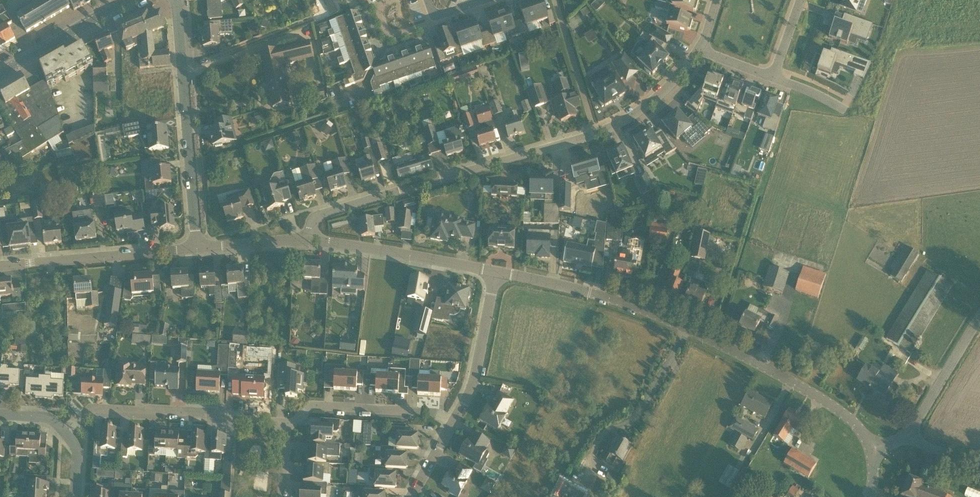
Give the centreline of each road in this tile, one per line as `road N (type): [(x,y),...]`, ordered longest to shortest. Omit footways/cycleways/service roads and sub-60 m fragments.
road 1 (residential): [(316,243),(332,221),(371,203),(595,134),(663,99),(701,47)]
road 2 (unclassified): [(871,451),(831,403),(724,345),(646,310),(497,271)]
road 3 (residential): [(199,250),(178,0)]
road 4 (residential): [(63,429),(85,407),(292,425)]
road 5 (residential): [(0,266),(199,250)]
road 6 (residential): [(497,271),(316,243)]
road 7 (residential): [(292,425),(318,410),(458,418)]
road 8 (secondary): [(0,78),(139,0)]
road 9 (residential): [(458,418),(480,373),(497,271)]
road 10 (unclassified): [(909,436),(979,325)]

